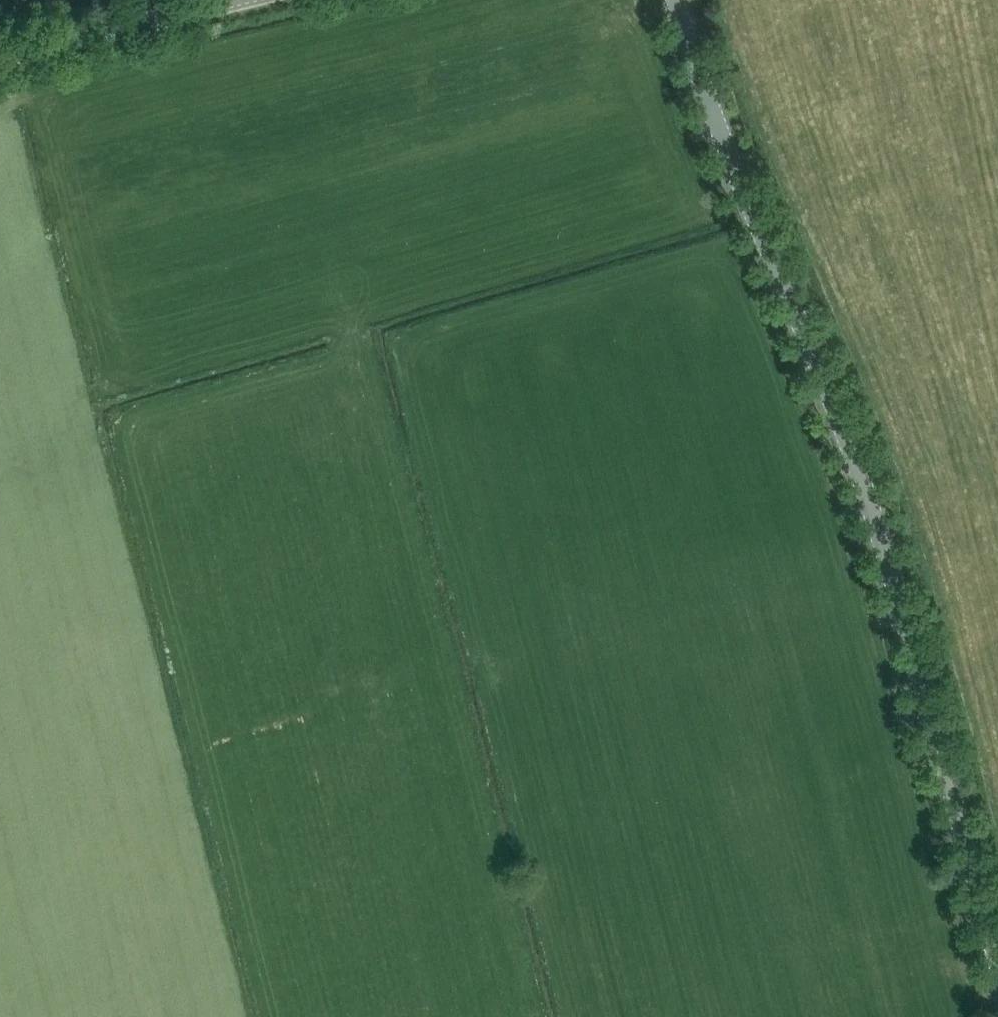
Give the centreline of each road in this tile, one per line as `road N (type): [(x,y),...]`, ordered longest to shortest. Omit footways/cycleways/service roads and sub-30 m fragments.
road 1 (tertiary): [(997,972),(890,573),(837,412),(714,117),(675,0)]
road 2 (tertiary): [(0,56),(235,0)]

